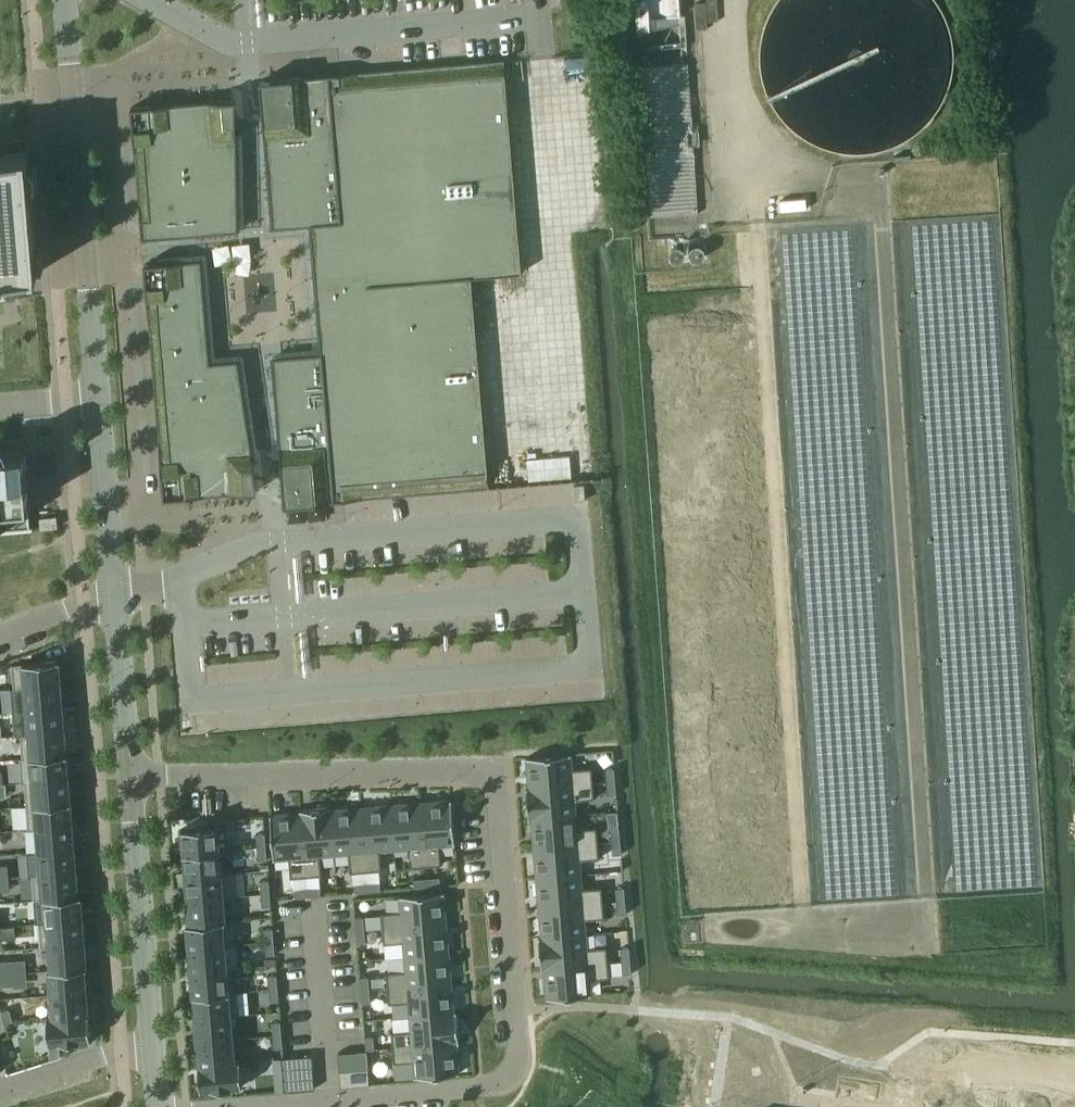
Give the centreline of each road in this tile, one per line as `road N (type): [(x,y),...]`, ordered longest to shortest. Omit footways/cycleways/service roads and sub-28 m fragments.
road 1 (residential): [(130,776),(495,769),(519,1048),(512,1074),(485,1085),(223,1106)]
road 2 (unclassified): [(115,593),(65,0)]
road 3 (unclassified): [(154,1040),(130,776)]
road 4 (unclassified): [(130,776),(115,593)]
road 5 (residential): [(0,1088),(123,1049)]
road 6 (residential): [(115,593),(0,635)]

